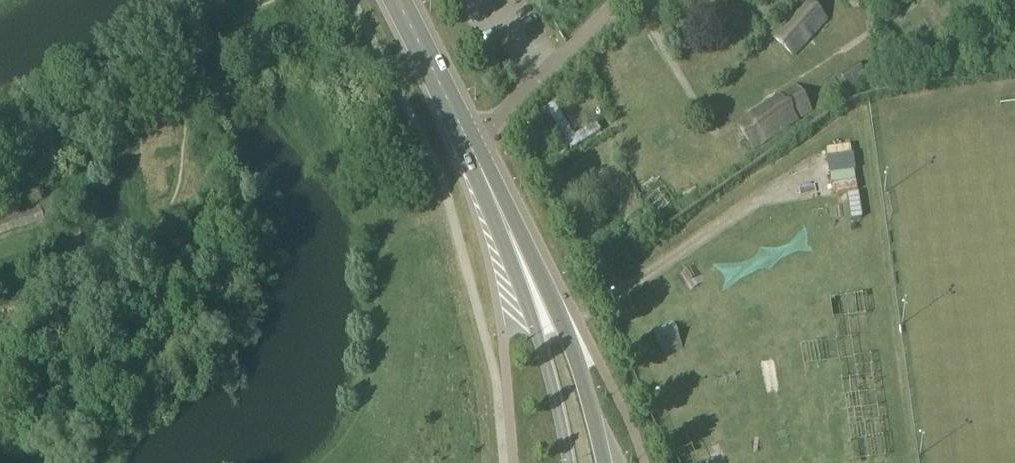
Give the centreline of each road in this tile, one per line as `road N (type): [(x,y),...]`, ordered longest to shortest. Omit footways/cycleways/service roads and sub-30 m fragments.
road 1 (residential): [(605,462),(567,340),(476,161)]
road 2 (residential): [(476,161),(529,311),(566,462)]
road 3 (residential): [(476,161),(395,0)]

